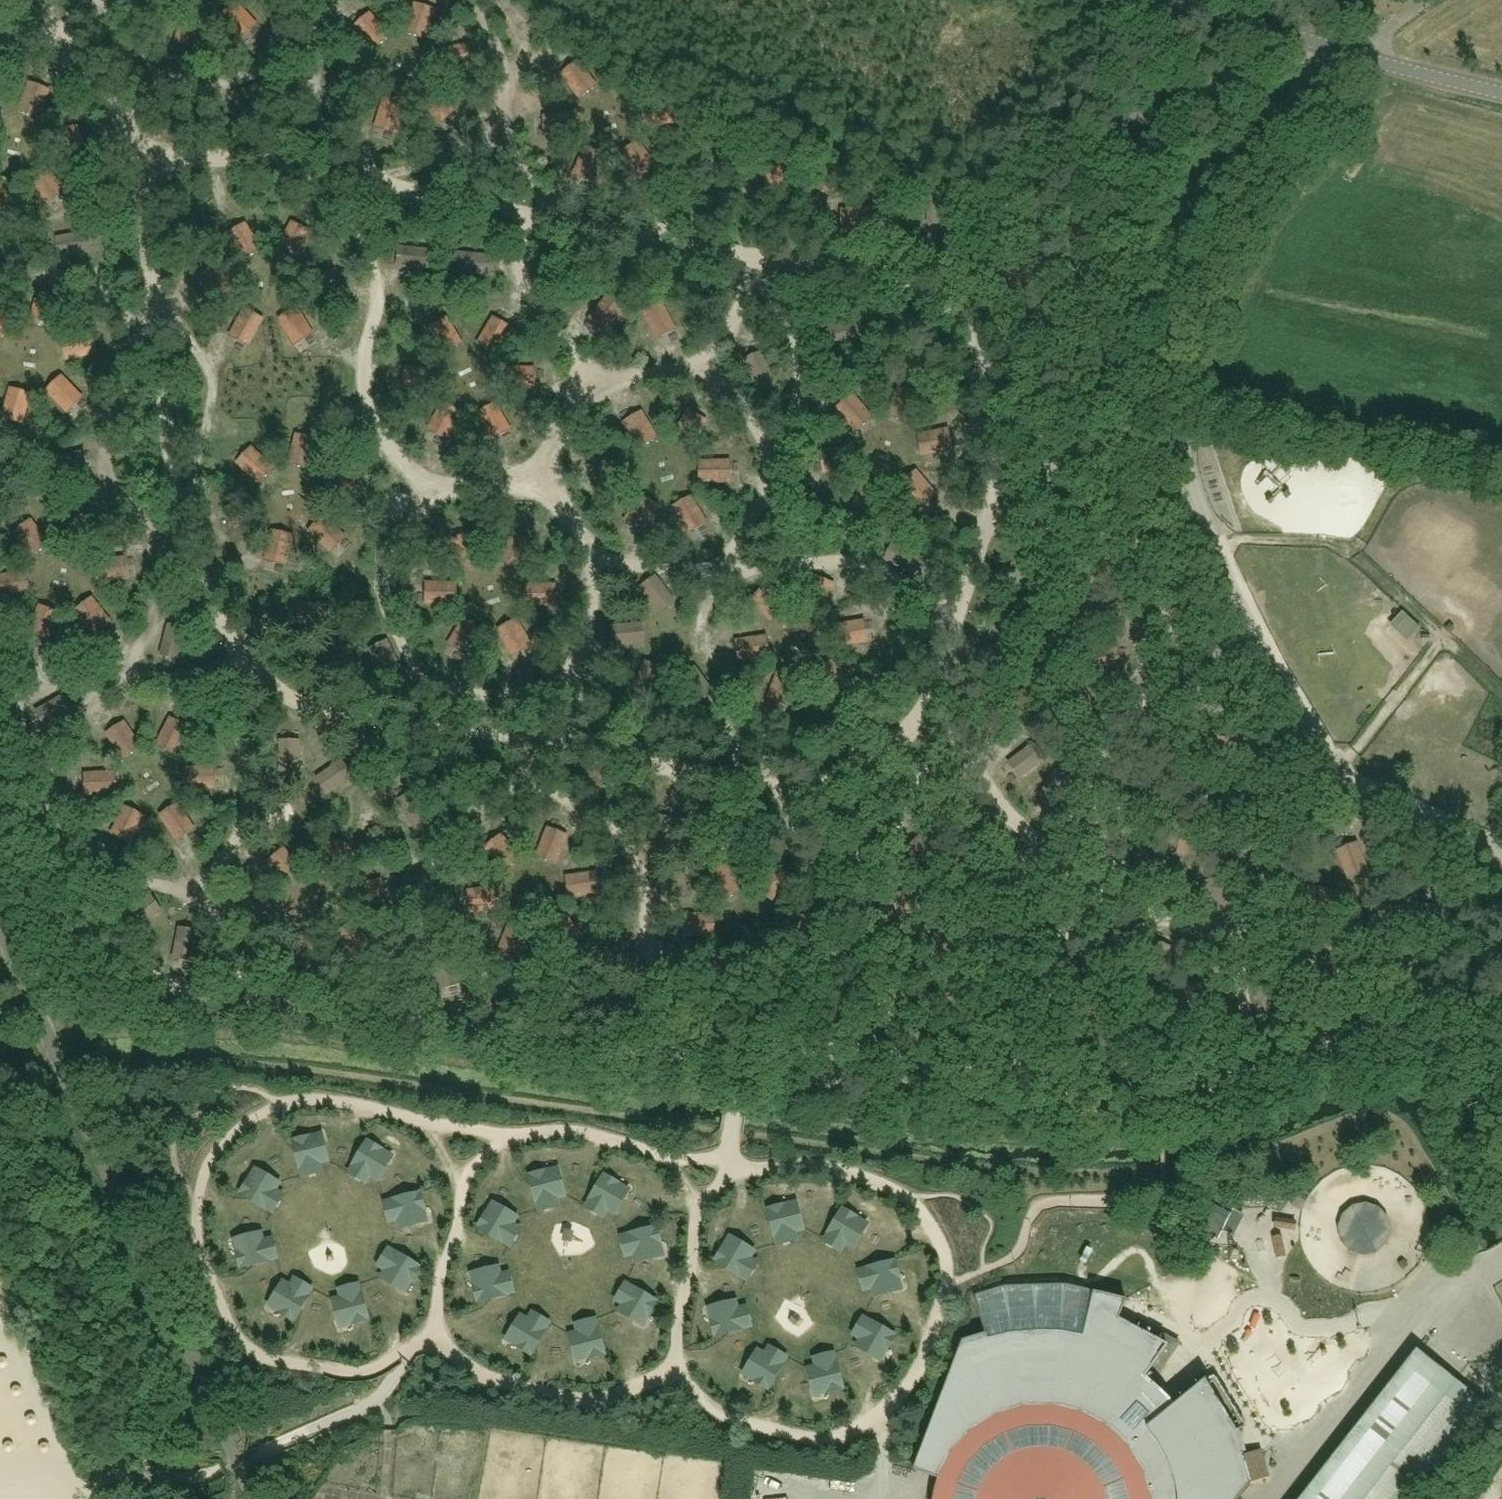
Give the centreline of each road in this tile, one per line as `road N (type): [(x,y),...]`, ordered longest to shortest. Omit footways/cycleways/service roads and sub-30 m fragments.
road 1 (unclassified): [(253,1498),(0,917)]
road 2 (unclassified): [(1501,91),(1138,0)]

